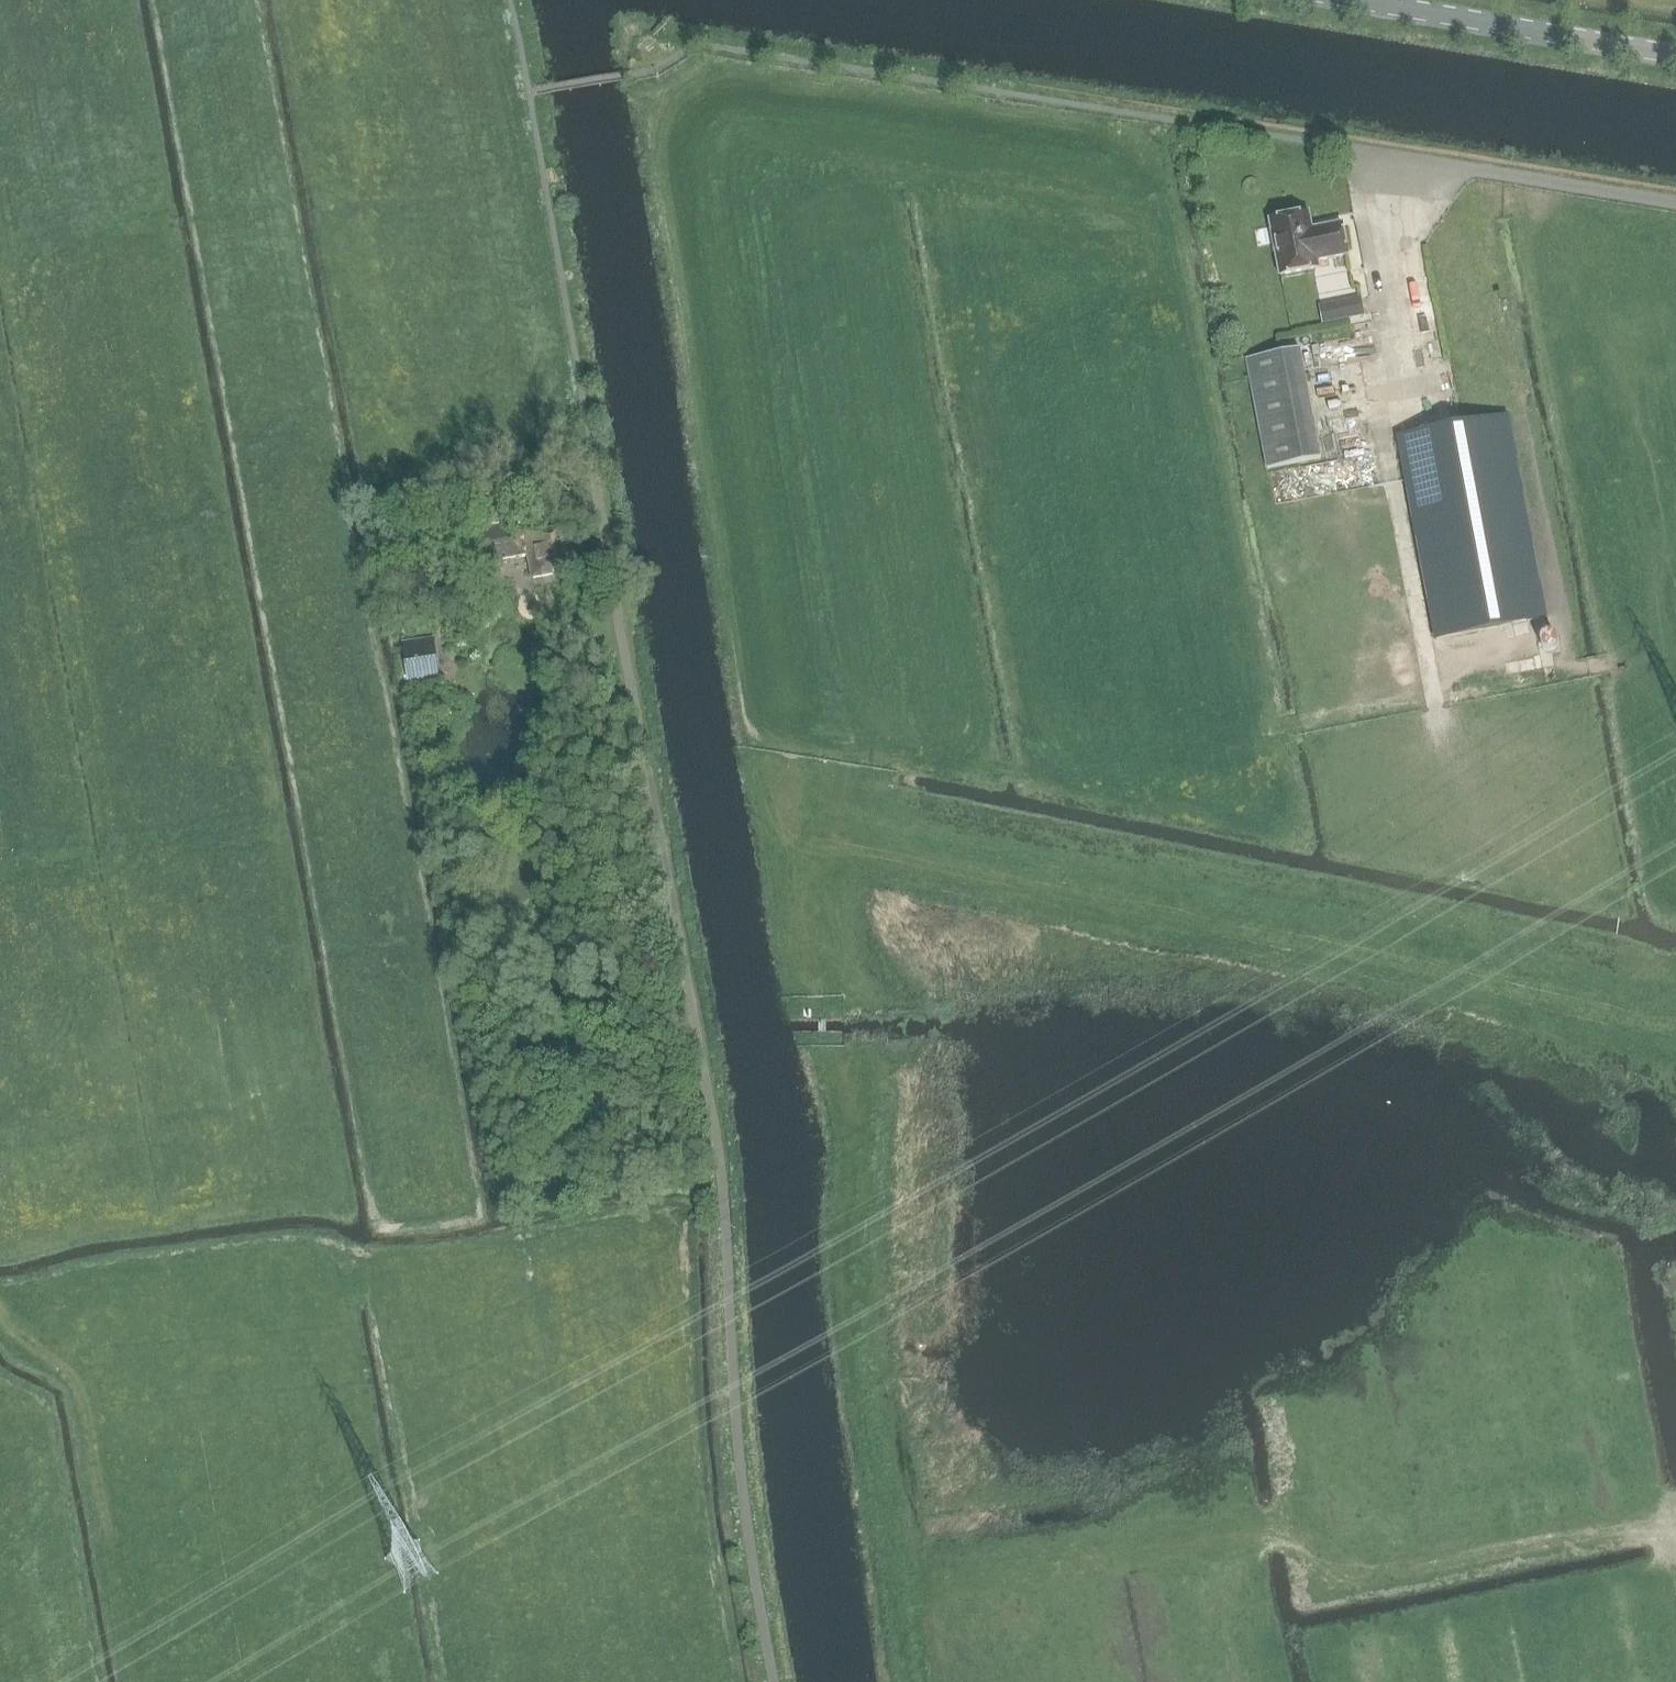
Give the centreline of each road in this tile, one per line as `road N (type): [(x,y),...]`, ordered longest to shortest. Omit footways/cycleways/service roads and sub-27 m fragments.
road 1 (tertiary): [(1675,57),(1348,0)]
road 2 (unclassified): [(1675,204),(1379,152)]

